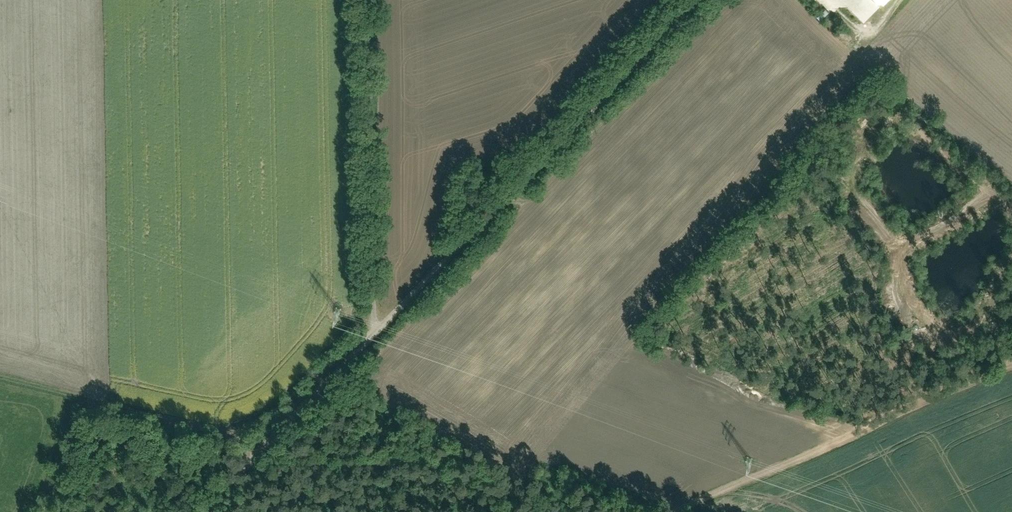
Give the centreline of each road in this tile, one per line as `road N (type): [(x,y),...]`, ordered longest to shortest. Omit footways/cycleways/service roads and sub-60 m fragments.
road 1 (residential): [(205,511),(699,0)]
road 2 (track): [(672,511),(1011,371)]

